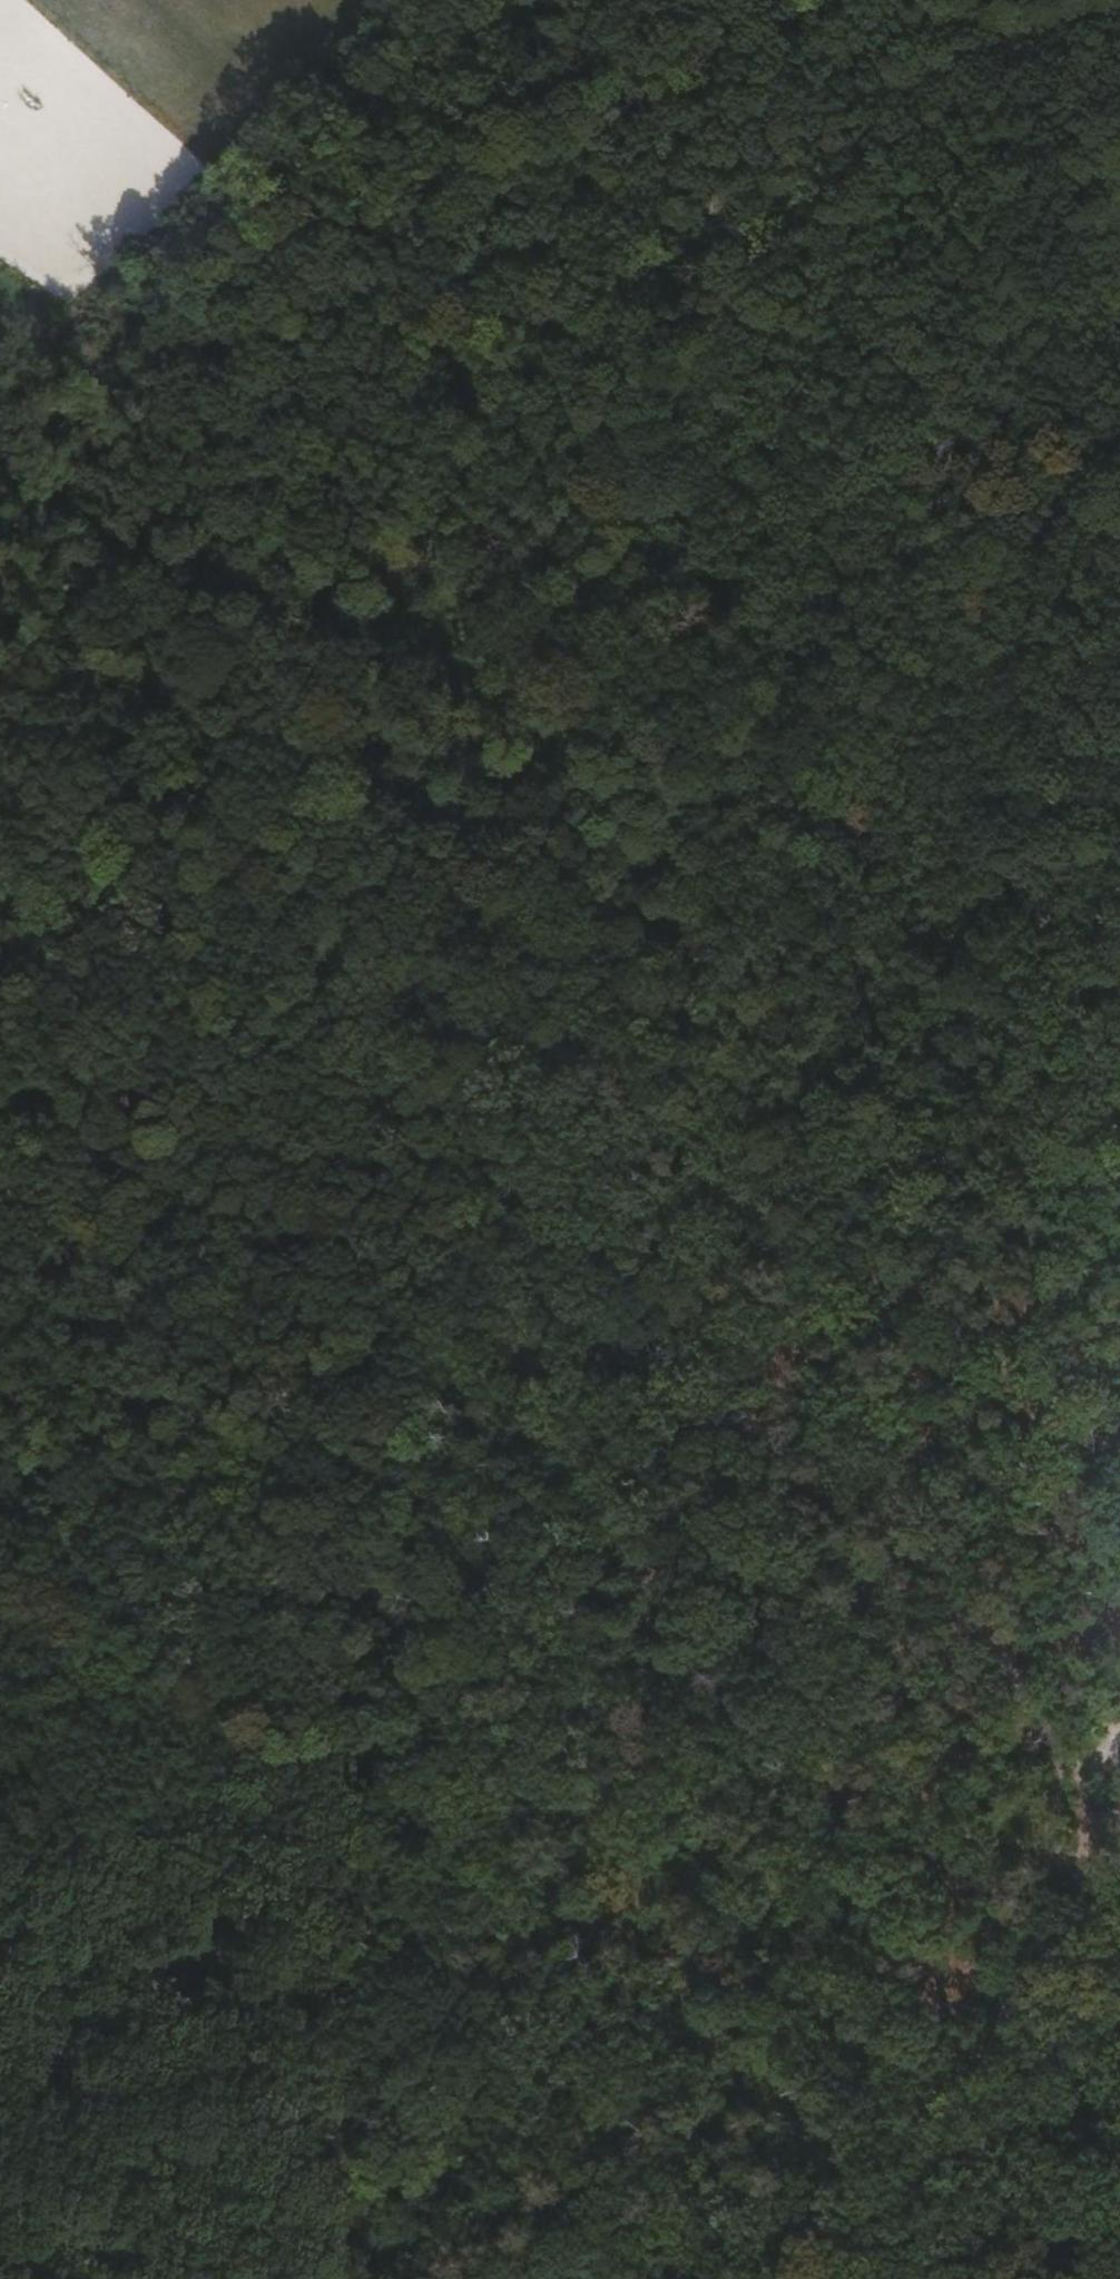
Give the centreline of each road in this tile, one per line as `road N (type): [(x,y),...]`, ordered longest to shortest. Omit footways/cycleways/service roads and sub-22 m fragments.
road 1 (track): [(851,2278),(972,2072),(1084,1933),(1092,1822),(1074,1773),(949,1542),(907,1432),(906,1370),(923,1348),(947,1341),(979,1312),(1049,1135),(1048,1092)]
road 2 (track): [(90,303),(195,341),(290,298),(505,338),(967,485),(1119,465)]
road 3 (track): [(430,0),(90,303),(0,403)]
road 4 (track): [(1119,913),(1048,1092)]

